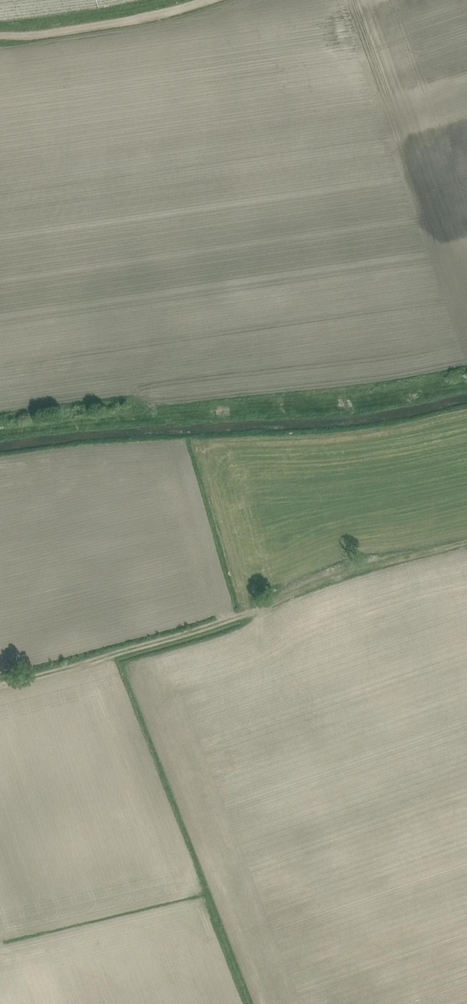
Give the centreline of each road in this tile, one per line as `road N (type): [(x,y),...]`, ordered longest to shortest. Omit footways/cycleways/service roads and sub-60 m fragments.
road 1 (track): [(0,681),(241,614),(337,569),(466,541)]
road 2 (track): [(0,35),(203,0)]

